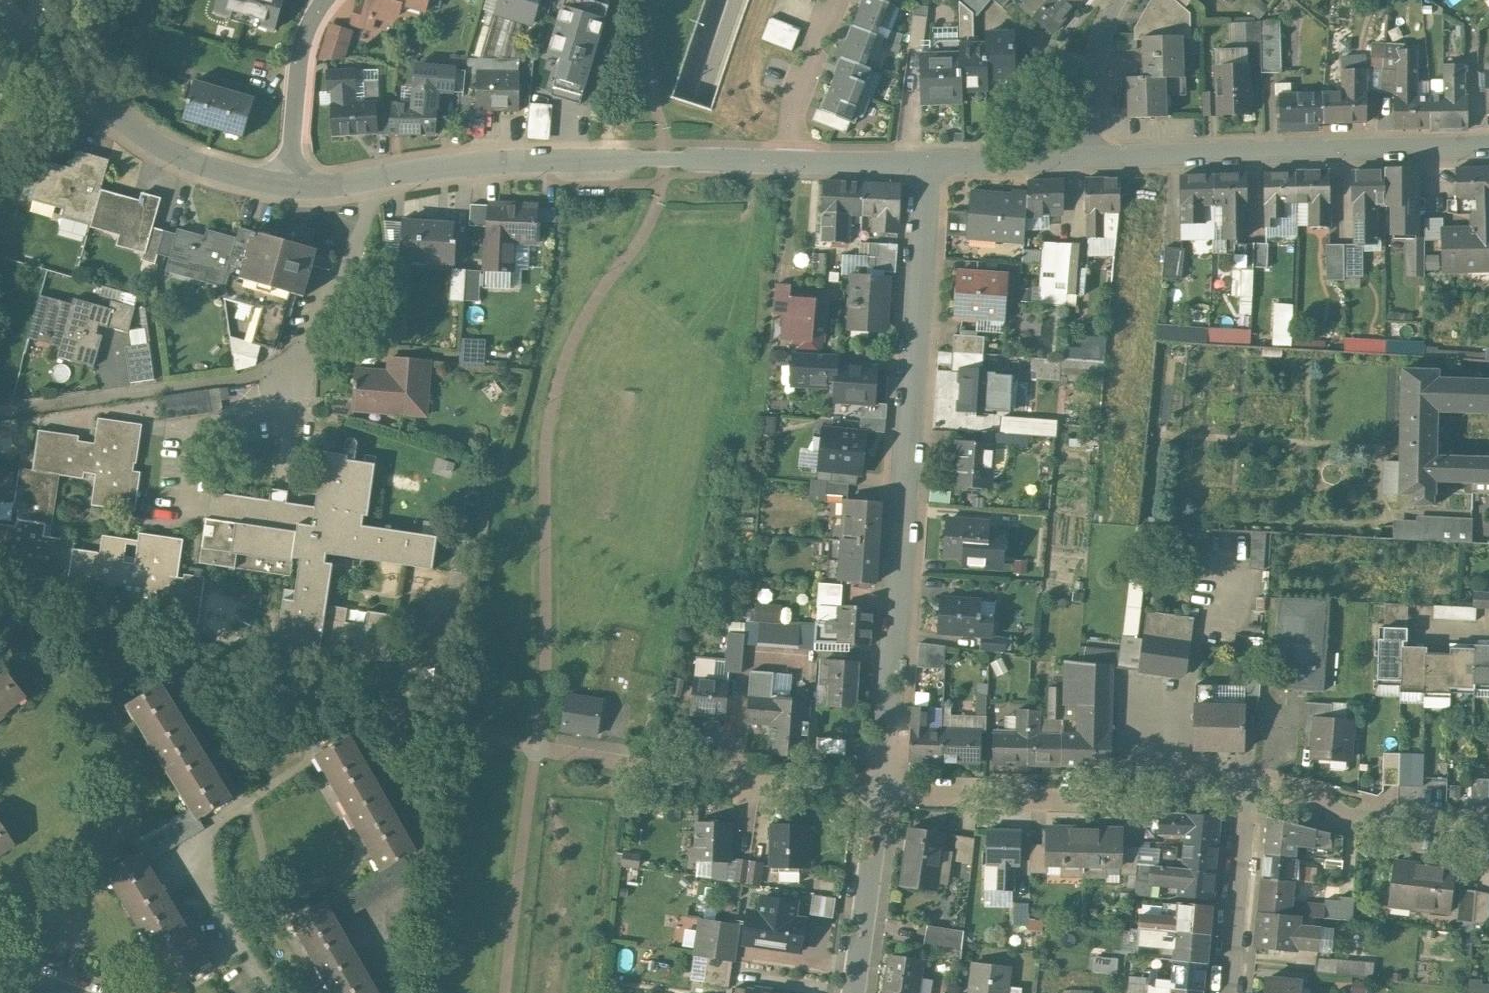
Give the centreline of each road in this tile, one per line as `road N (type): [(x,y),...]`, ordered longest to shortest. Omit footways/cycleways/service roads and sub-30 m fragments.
road 1 (primary): [(728,0),(630,320),(556,643),(510,992)]
road 2 (residential): [(929,163),(885,784)]
road 3 (residential): [(375,180),(368,216),(296,369),(0,413)]
road 4 (residential): [(375,180),(491,162),(794,161)]
road 5 (residential): [(1088,160),(1488,150)]
road 6 (residential): [(885,784),(1247,789)]
road 7 (residential): [(0,16),(163,149),(291,186)]
road 8 (residential): [(1247,789),(1488,850)]
road 9 (residential): [(885,784),(855,992)]
road 10 (residential): [(677,772),(774,785),(885,784)]
road 11 (residential): [(1227,992),(1247,789)]
road 12 (residential): [(291,186),(300,63),(317,18),(334,0)]
road 13 (residential): [(794,161),(795,104),(835,0)]
road 14 (residential): [(1119,0),(1099,36),(1088,90),(1088,160)]
road 15 (residential): [(929,163),(1088,160)]
road 16 (residential): [(794,161),(929,163)]

